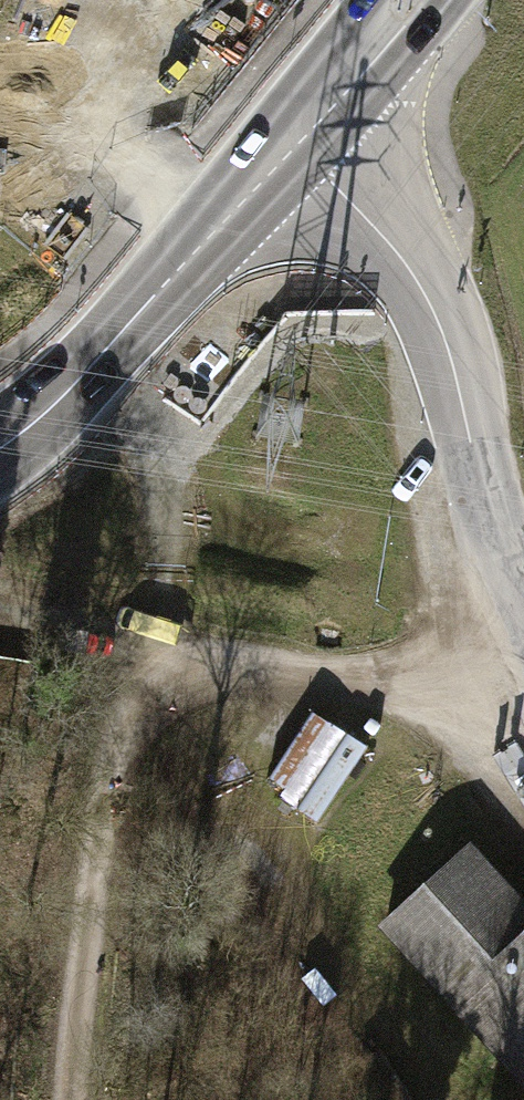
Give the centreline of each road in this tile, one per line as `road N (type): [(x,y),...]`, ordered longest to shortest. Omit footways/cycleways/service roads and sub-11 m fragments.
road 1 (track): [(523,717),(148,653),(88,1099)]
road 2 (primary): [(0,446),(92,366),(222,226),(407,0)]
road 3 (track): [(291,144),(416,275),(456,375),(485,515),(523,628)]

